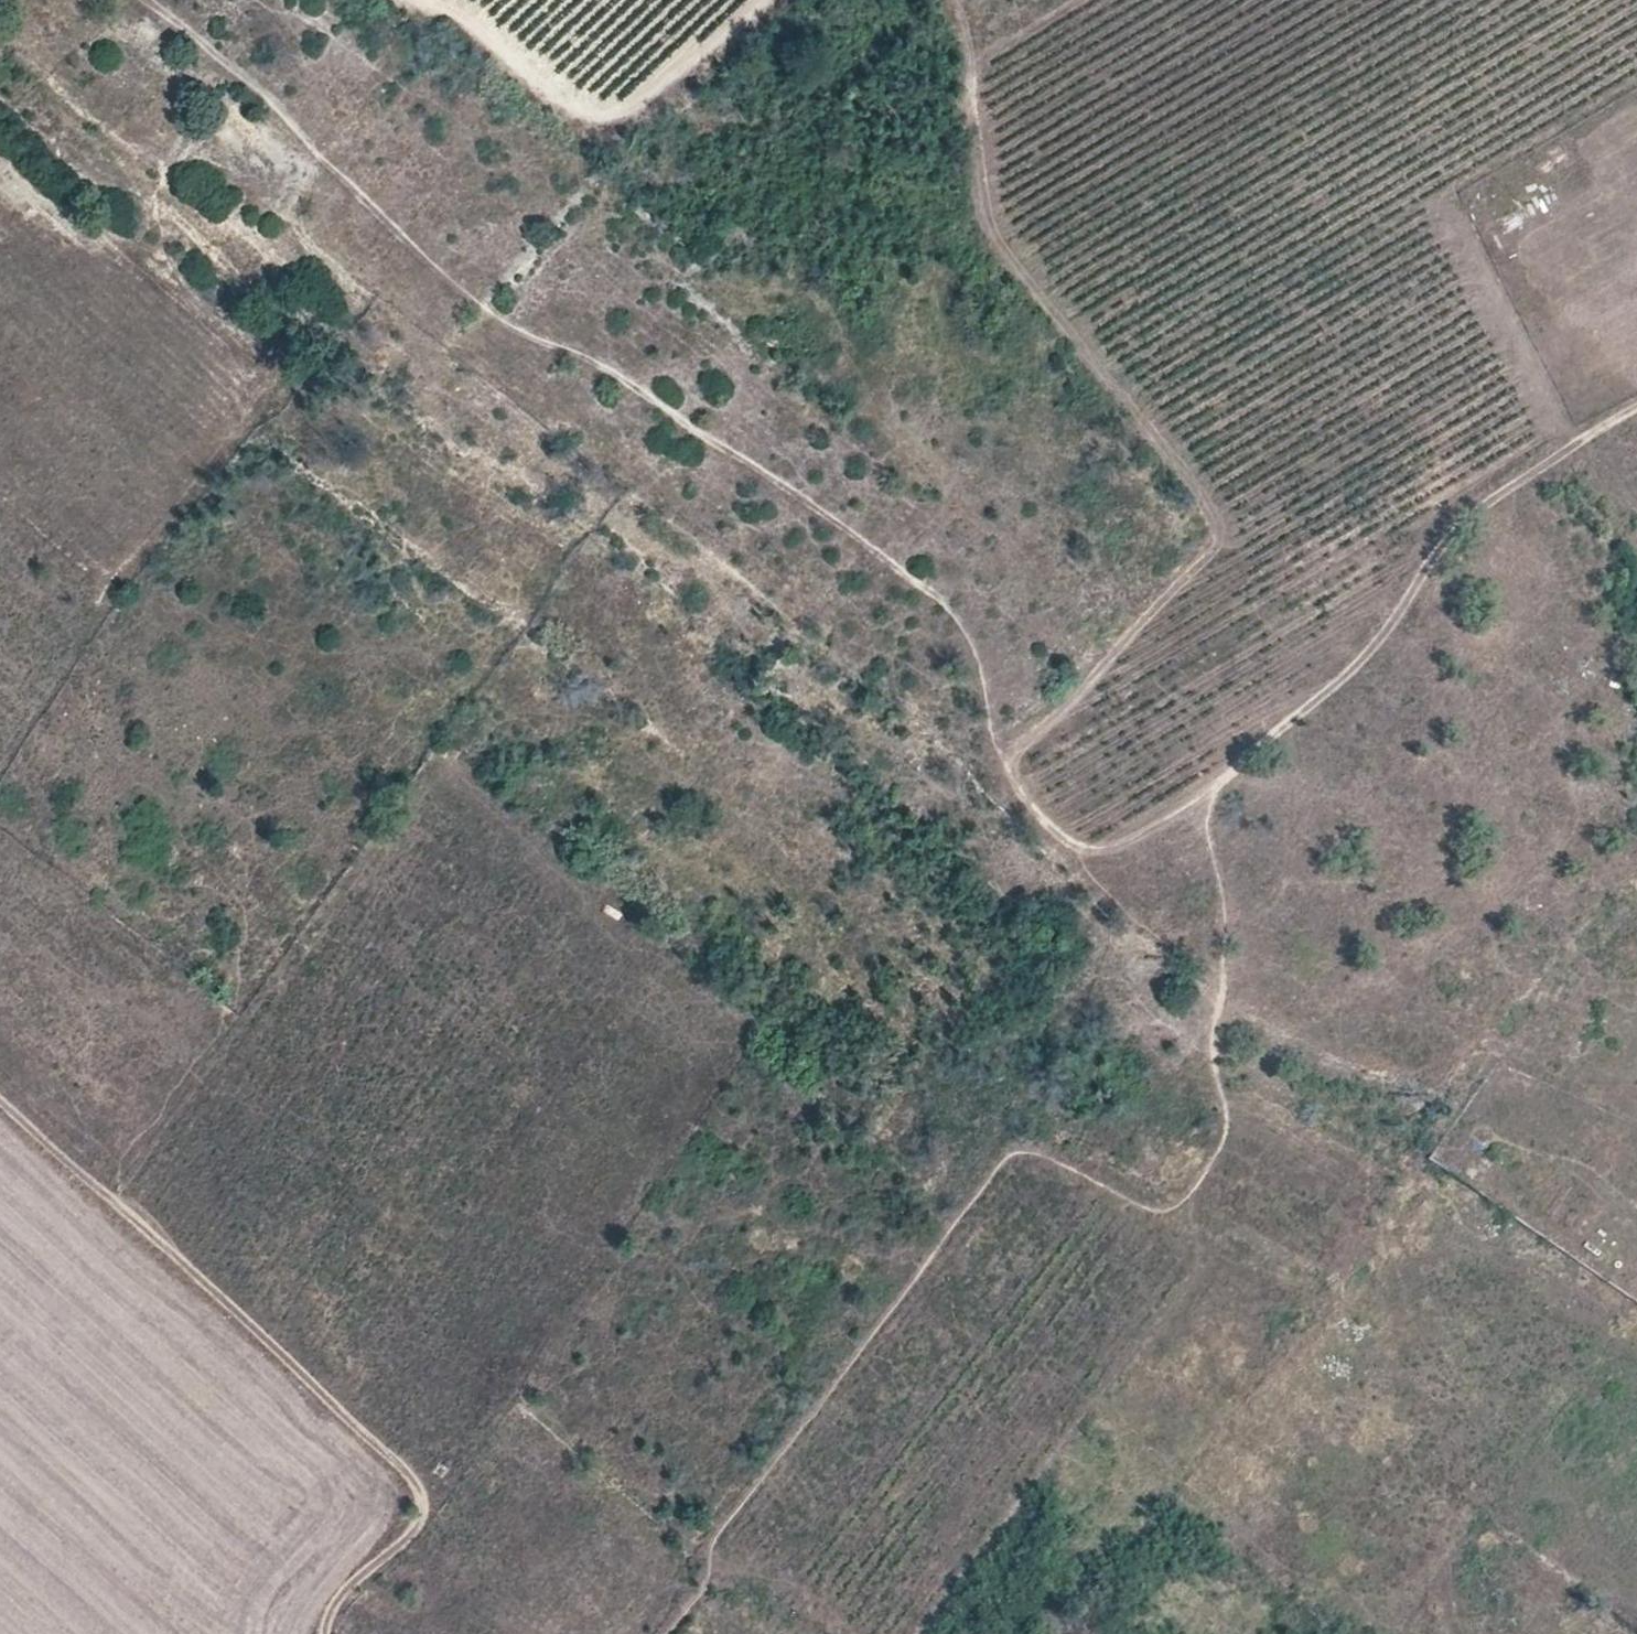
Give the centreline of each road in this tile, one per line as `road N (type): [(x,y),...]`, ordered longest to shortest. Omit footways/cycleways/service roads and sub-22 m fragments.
road 1 (track): [(321,1633),(366,1573),(421,1524),(403,1469),(0,1100)]
road 2 (track): [(1636,410),(1512,487),(1428,566),(1362,660),(1257,744),(1218,790)]

